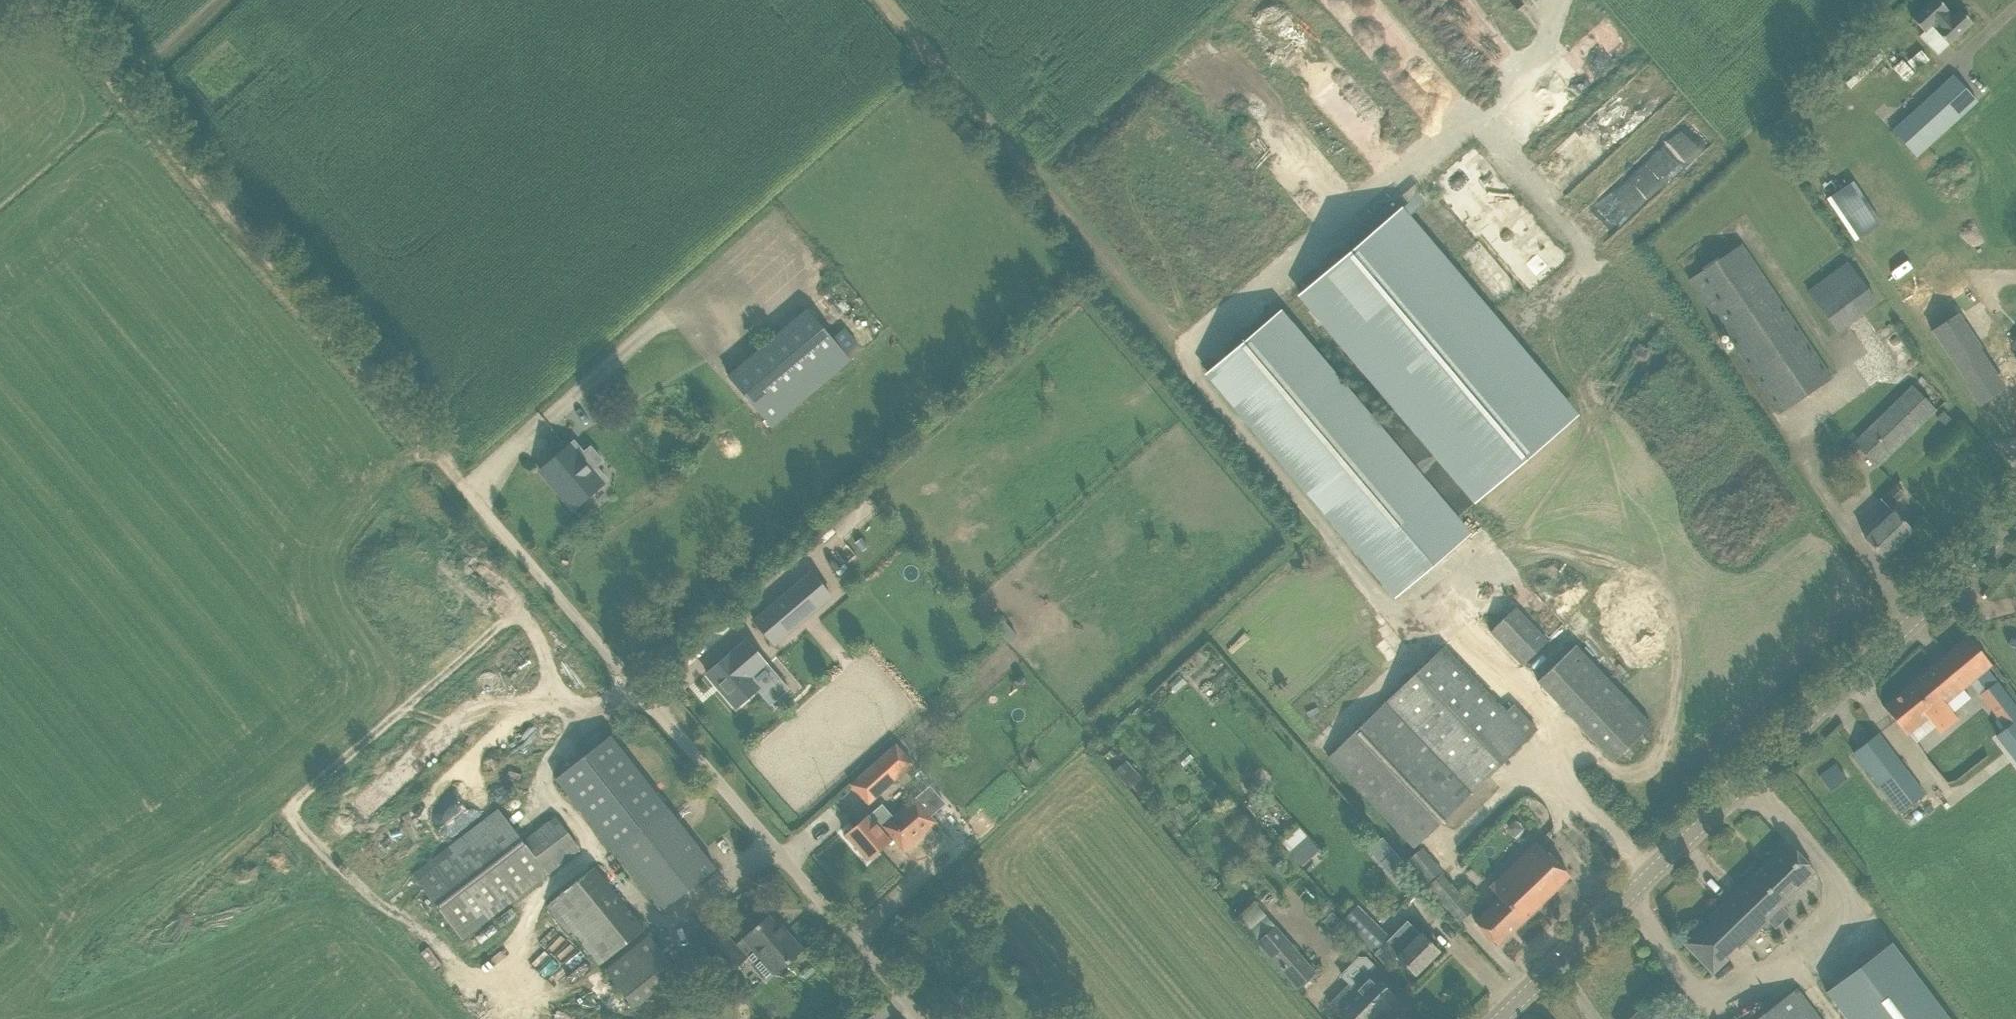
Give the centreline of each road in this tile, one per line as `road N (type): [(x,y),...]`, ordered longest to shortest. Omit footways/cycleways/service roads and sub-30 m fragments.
road 1 (tertiary): [(1499,1018),(2015,512)]
road 2 (unclassified): [(924,1018),(473,500)]
road 3 (track): [(41,0),(473,500)]

